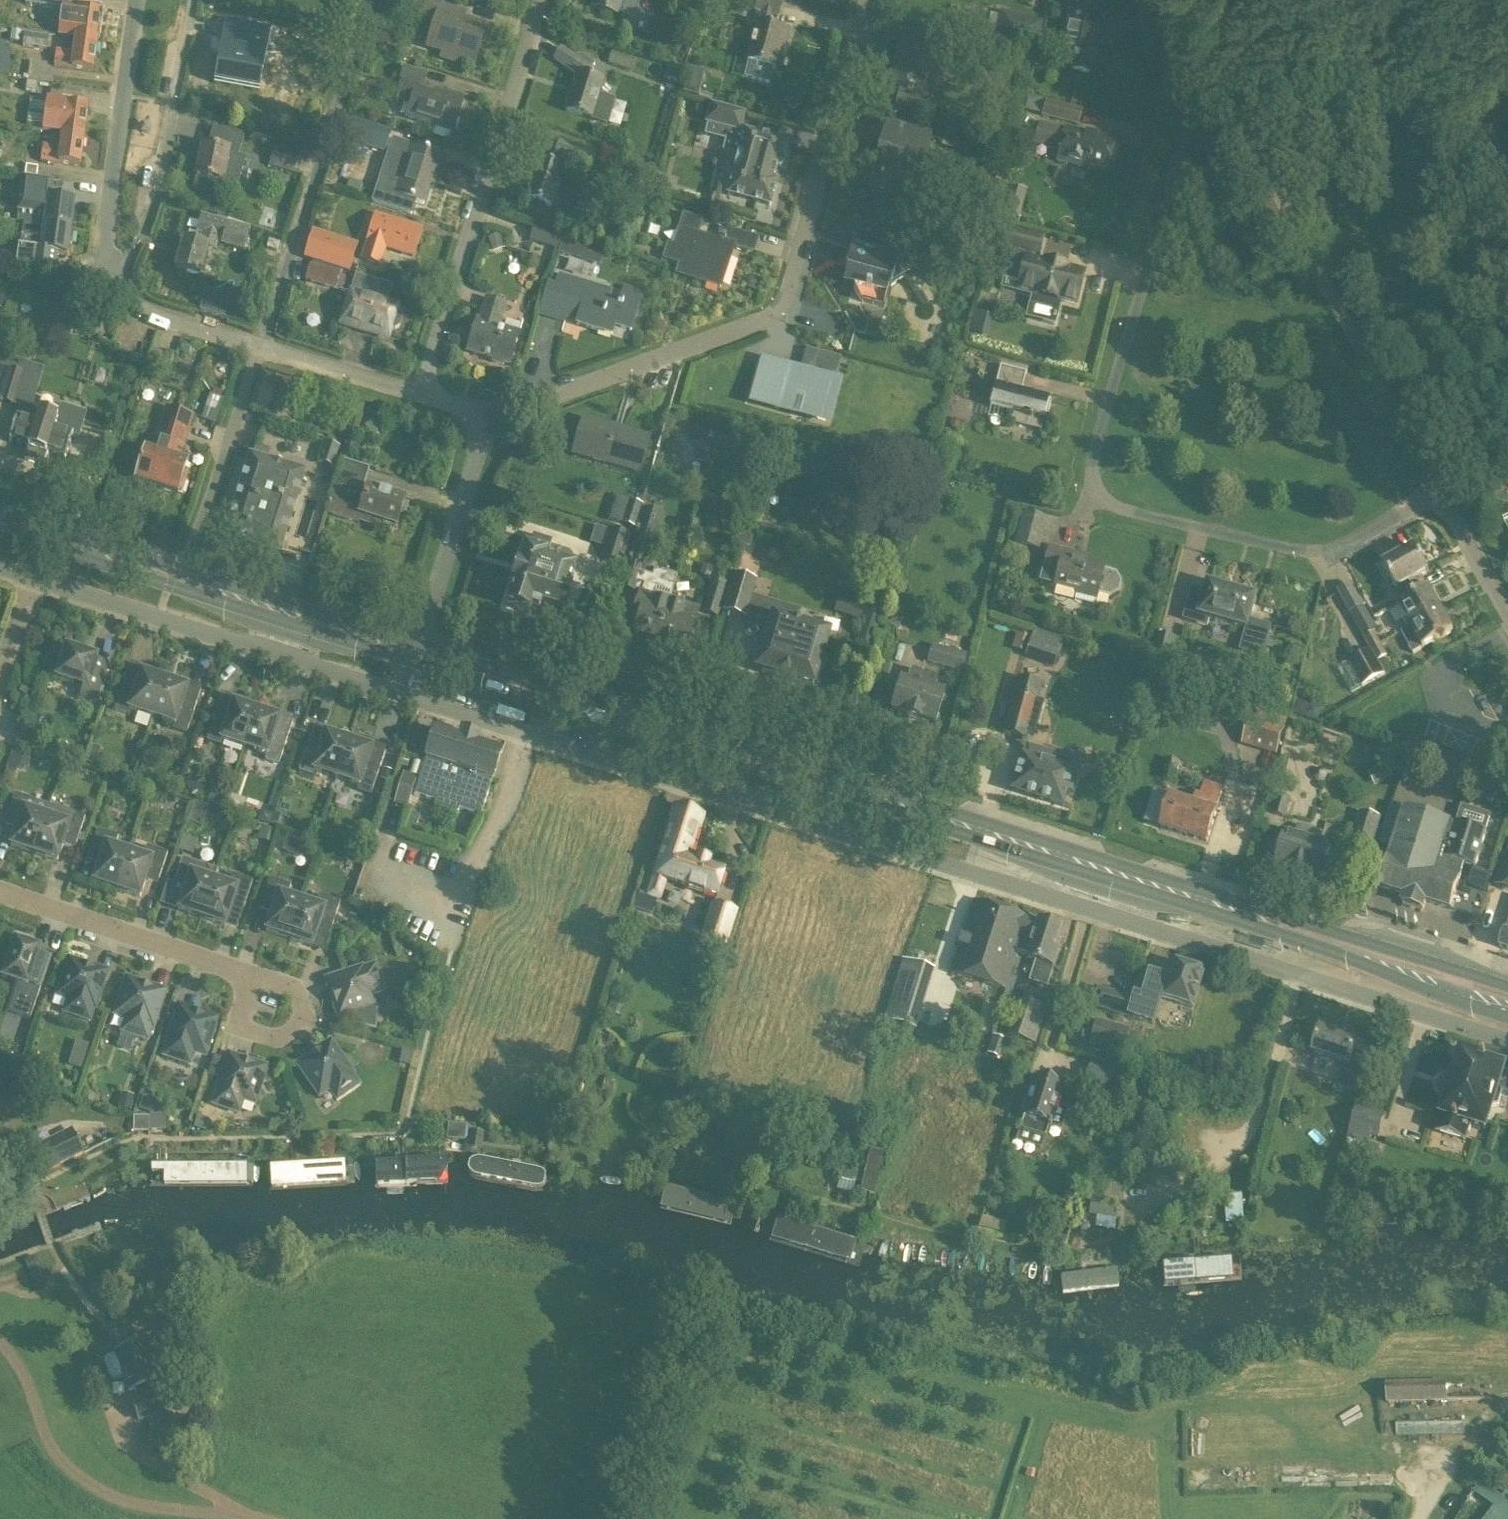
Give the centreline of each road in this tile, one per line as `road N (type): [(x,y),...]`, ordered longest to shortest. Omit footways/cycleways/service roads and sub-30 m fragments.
road 1 (unclassified): [(1507,1040),(407,695)]
road 2 (primary): [(1266,919),(419,653)]
road 3 (unclassified): [(1229,104),(1187,132),(1094,450),(1096,488),(1120,508),(1320,551),(1438,491)]
road 4 (unclassified): [(867,0),(783,307),(488,418)]
road 5 (primary): [(419,653),(0,519)]
road 6 (unclassified): [(1438,491),(1229,104)]
road 7 (unclassified): [(418,394),(540,0)]
road 8 (unclassified): [(407,695),(33,578)]
road 9 (unclassified): [(259,348),(367,0)]
road 10 (track): [(253,1518),(151,1508),(89,1485),(46,1440),(0,1344)]
road 11 (unclassified): [(115,281),(159,192),(194,0)]
road 12 (unclassified): [(115,281),(105,236),(136,0)]
road 13 (unclassified): [(253,976),(0,894)]
road 14 (track): [(1179,1196),(1254,1129),(1302,974)]
road 15 (primary): [(1266,919),(1507,1016)]
road 16 (primary): [(1507,985),(1266,919)]
road 17 (unclassified): [(419,653),(488,418)]
road 18 (unclassified): [(195,540),(259,348)]
road 19 (unclassified): [(418,394),(259,348)]
road 20 (unclassified): [(259,348),(140,311),(115,281)]
road 21 (unclassified): [(253,976),(239,1025),(272,1036),(306,1019),(292,988)]
road 22 (unclassified): [(1507,611),(1438,491)]

